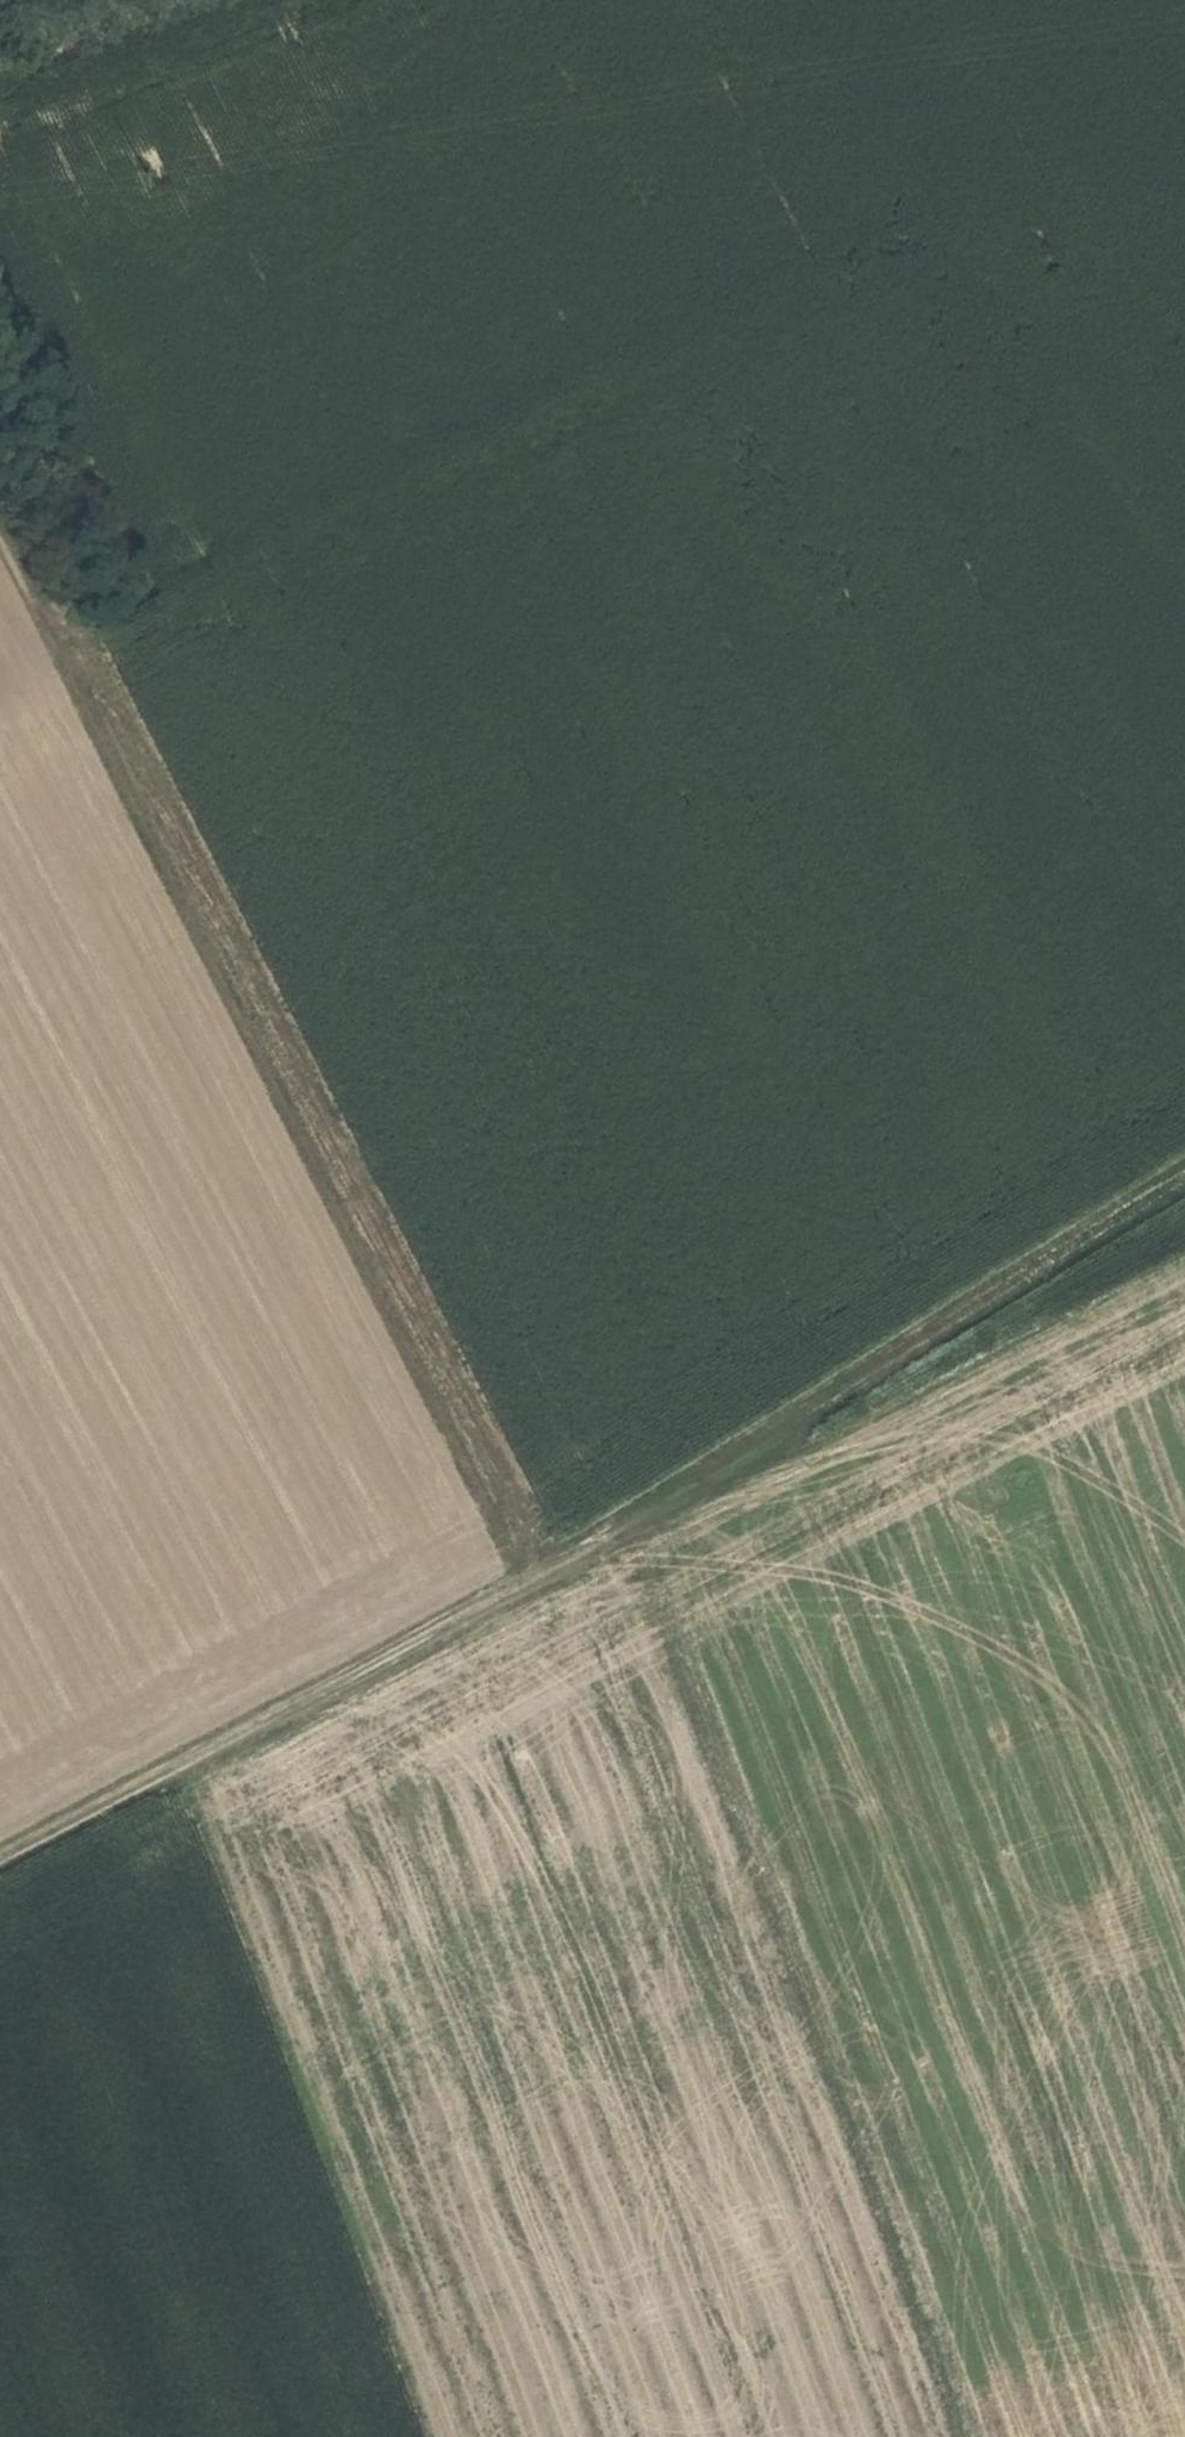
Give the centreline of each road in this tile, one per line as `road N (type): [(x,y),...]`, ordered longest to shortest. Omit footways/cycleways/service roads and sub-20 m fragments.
road 1 (track): [(1184,1173),(590,1542),(0,1860)]
road 2 (track): [(0,63),(153,0)]

